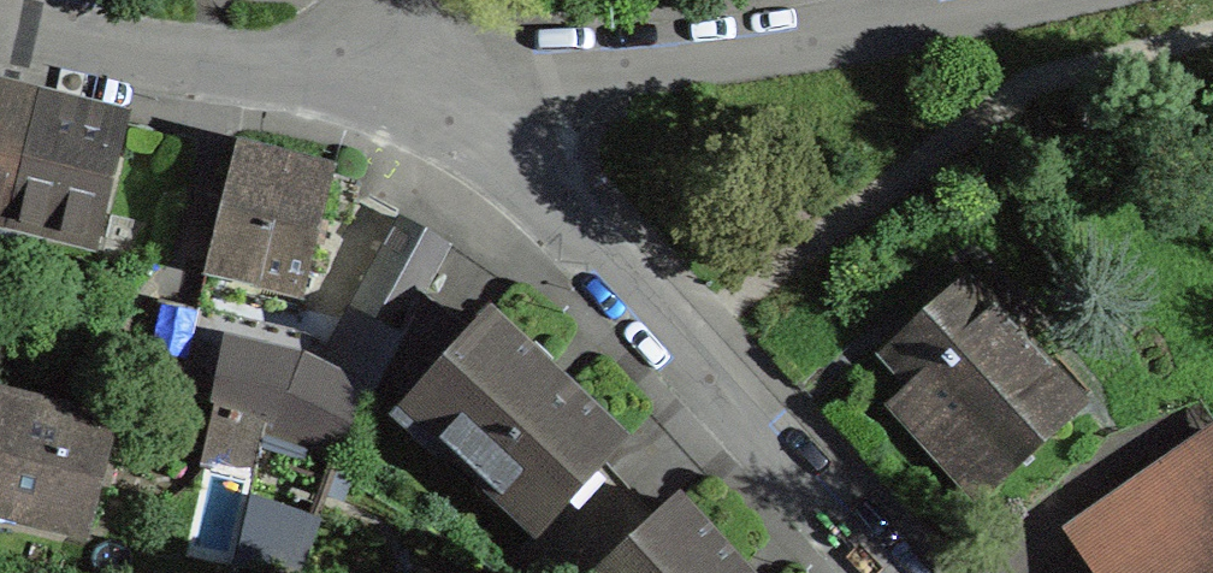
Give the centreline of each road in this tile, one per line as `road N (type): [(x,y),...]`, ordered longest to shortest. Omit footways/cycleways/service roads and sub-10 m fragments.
road 1 (residential): [(871,572),(558,234),(420,71)]
road 2 (residential): [(420,71),(892,32),(1024,0)]
road 3 (residential): [(0,28),(79,44),(420,71)]

